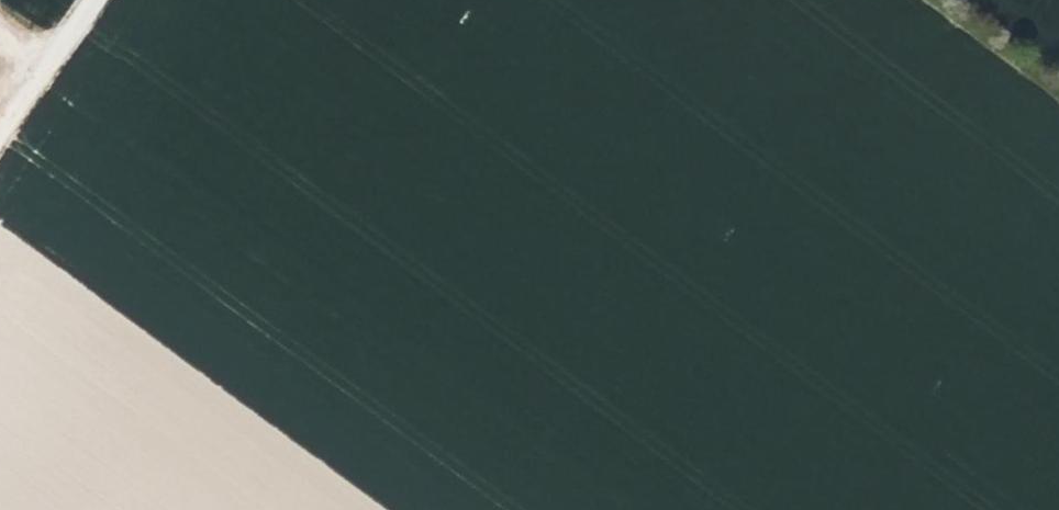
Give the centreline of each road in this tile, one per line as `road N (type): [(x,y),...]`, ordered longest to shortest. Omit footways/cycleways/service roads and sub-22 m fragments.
road 1 (track): [(94,0),(0,132)]

